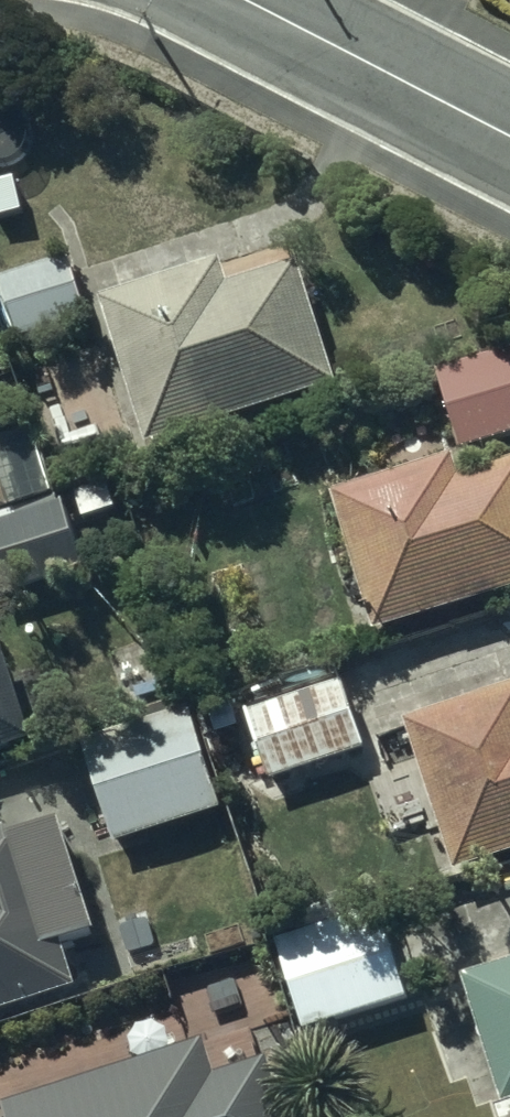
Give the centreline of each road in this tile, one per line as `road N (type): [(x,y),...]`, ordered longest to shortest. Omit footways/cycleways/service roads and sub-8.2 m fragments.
road 1 (residential): [(233,0),(509,142)]

